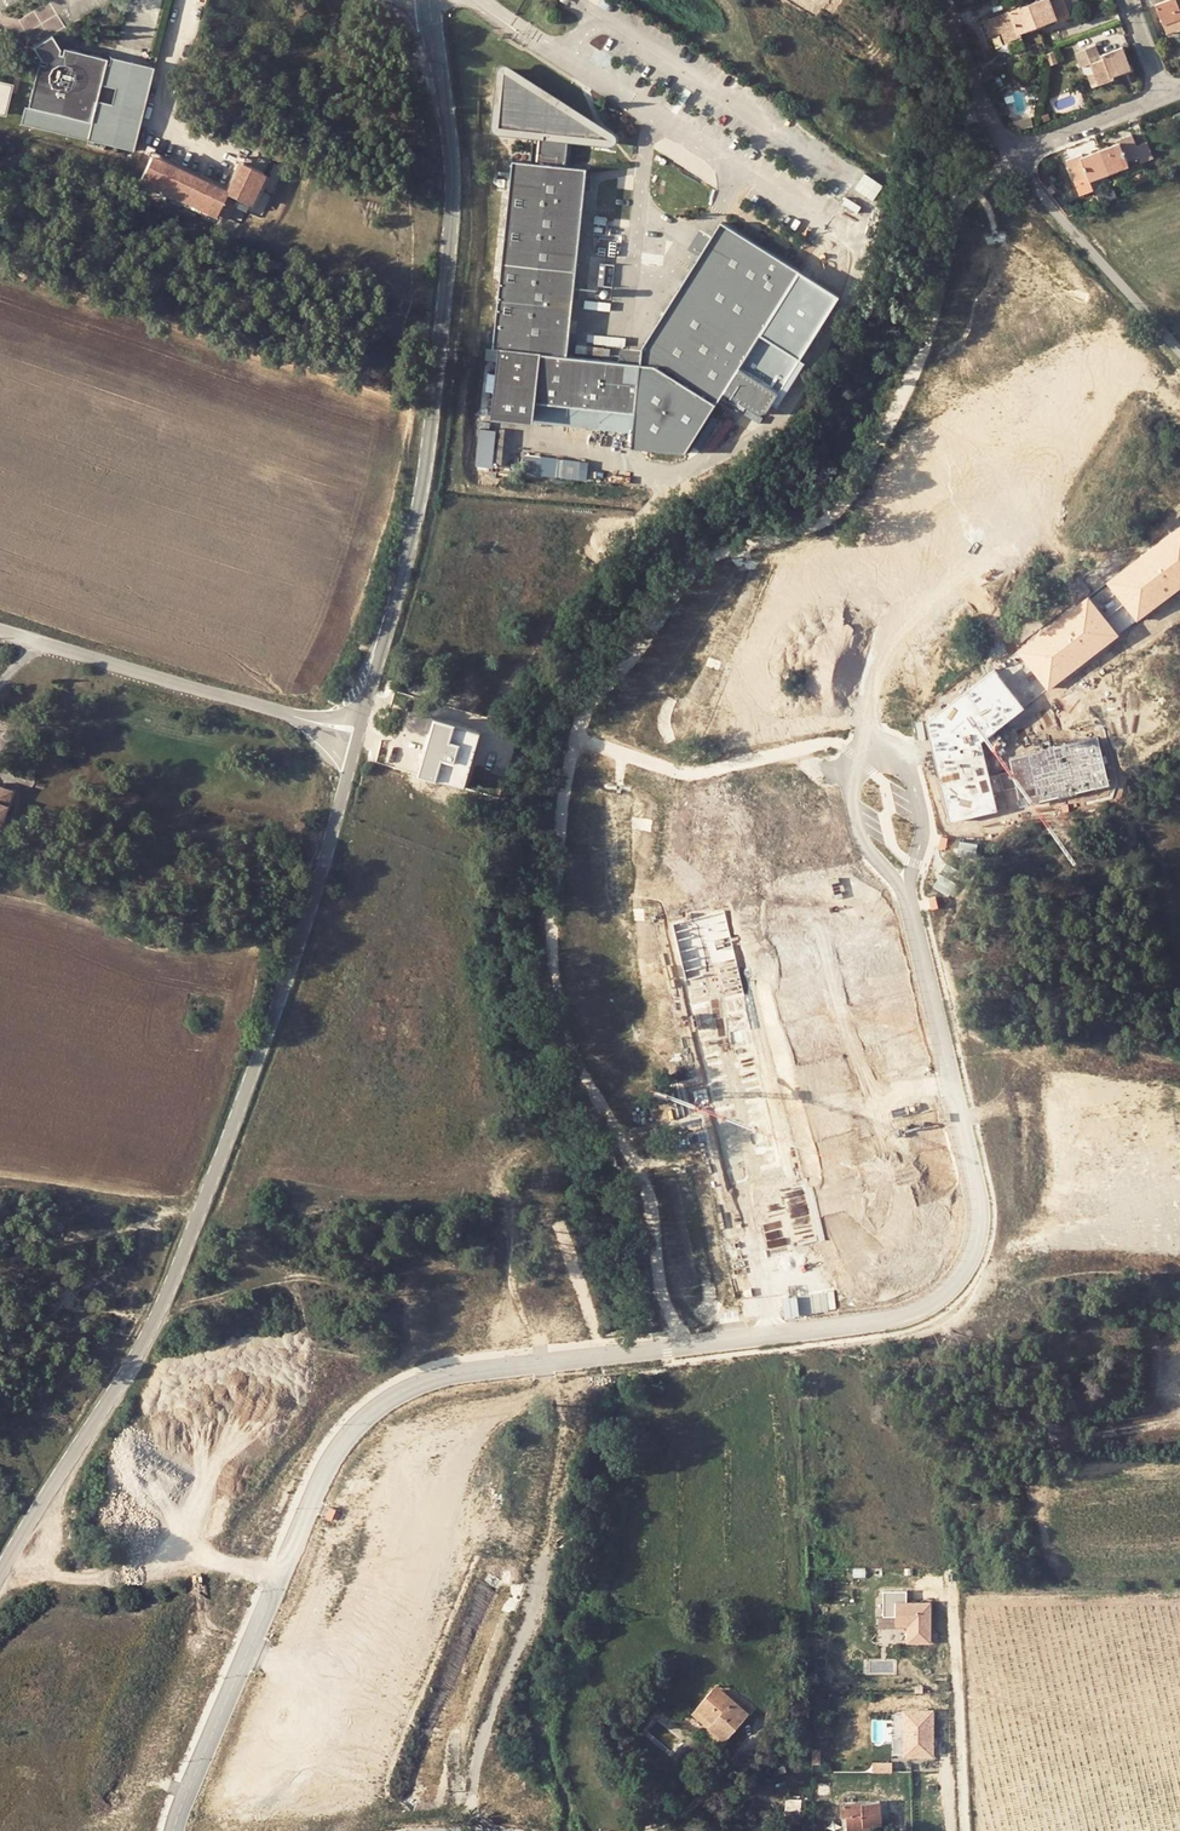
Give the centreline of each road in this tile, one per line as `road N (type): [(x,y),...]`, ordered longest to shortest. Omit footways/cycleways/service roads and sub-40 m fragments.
road 1 (residential): [(174,1830),(325,1473),(371,1411),(424,1381),(458,1373),(922,1310),(967,1267),(980,1229),(950,1077)]
road 2 (tertiary): [(355,748),(296,959),(146,1346),(0,1577)]
road 3 (tertiary): [(430,4),(454,169),(449,286),(408,548),(362,722)]
road 4 (residential): [(907,896),(922,814),(907,767),(879,753),(859,761),(850,785),(859,833),(891,876)]
road 5 (unclassified): [(0,631),(294,717)]
road 6 (unclassified): [(1179,352),(1010,151)]
road 7 (residential): [(950,1077),(907,896)]
road 8 (unclassified): [(1010,151),(956,46),(943,0)]
road 9 (residential): [(1162,92),(1010,151)]
road 10 (residential): [(870,1095),(825,939)]
road 11 (residential): [(874,1221),(891,1176),(870,1095)]

